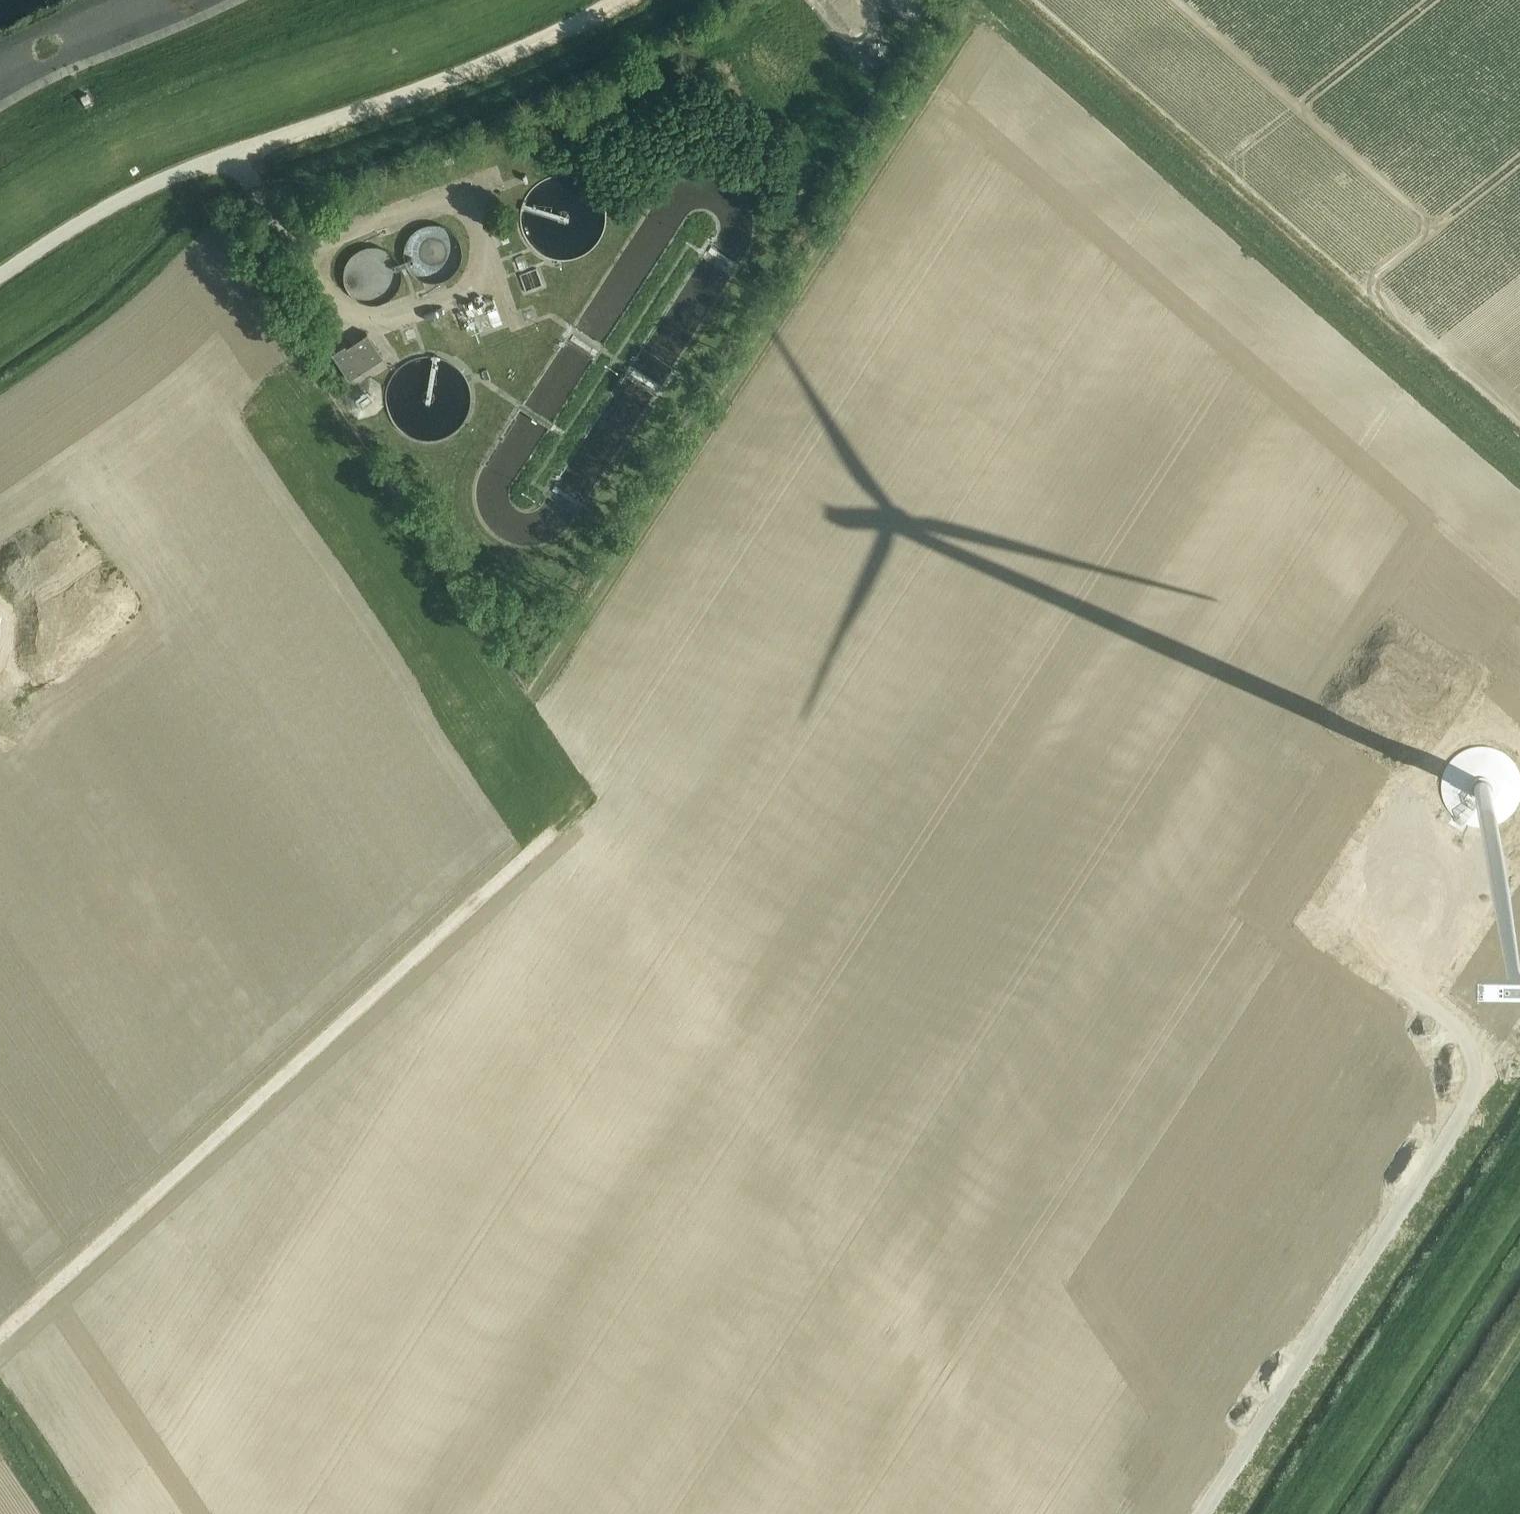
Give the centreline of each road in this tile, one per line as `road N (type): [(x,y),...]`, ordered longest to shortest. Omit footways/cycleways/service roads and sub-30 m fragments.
road 1 (track): [(618,0),(431,87),(255,146)]
road 2 (track): [(1409,1513),(1519,1343)]

